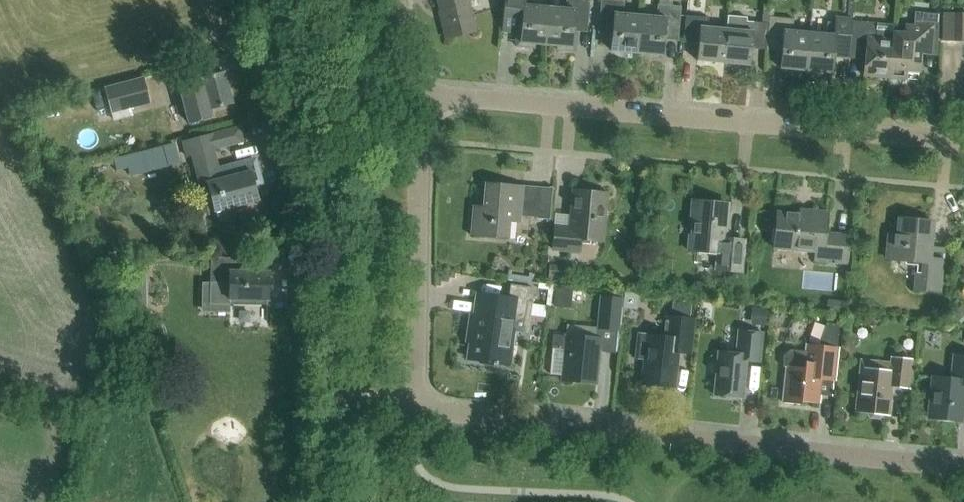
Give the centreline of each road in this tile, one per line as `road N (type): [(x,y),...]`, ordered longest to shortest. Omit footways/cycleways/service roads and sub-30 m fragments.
road 1 (residential): [(963,470),(415,407)]
road 2 (residential): [(963,144),(419,94)]
road 3 (tertiary): [(330,397),(334,233),(275,0)]
road 4 (residential): [(415,407),(419,94)]

